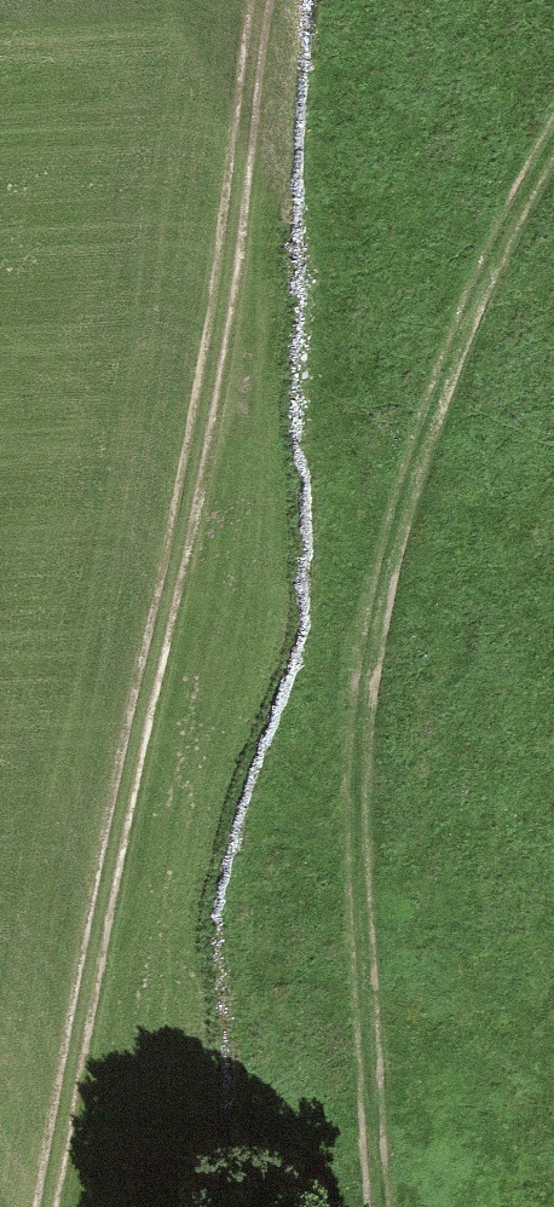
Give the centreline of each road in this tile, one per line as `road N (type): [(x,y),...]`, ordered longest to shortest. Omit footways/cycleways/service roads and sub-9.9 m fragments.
road 1 (track): [(49,1206),(233,236),(262,0)]
road 2 (track): [(380,1206),(361,780),(373,622),(405,482),(471,300),(553,139)]

